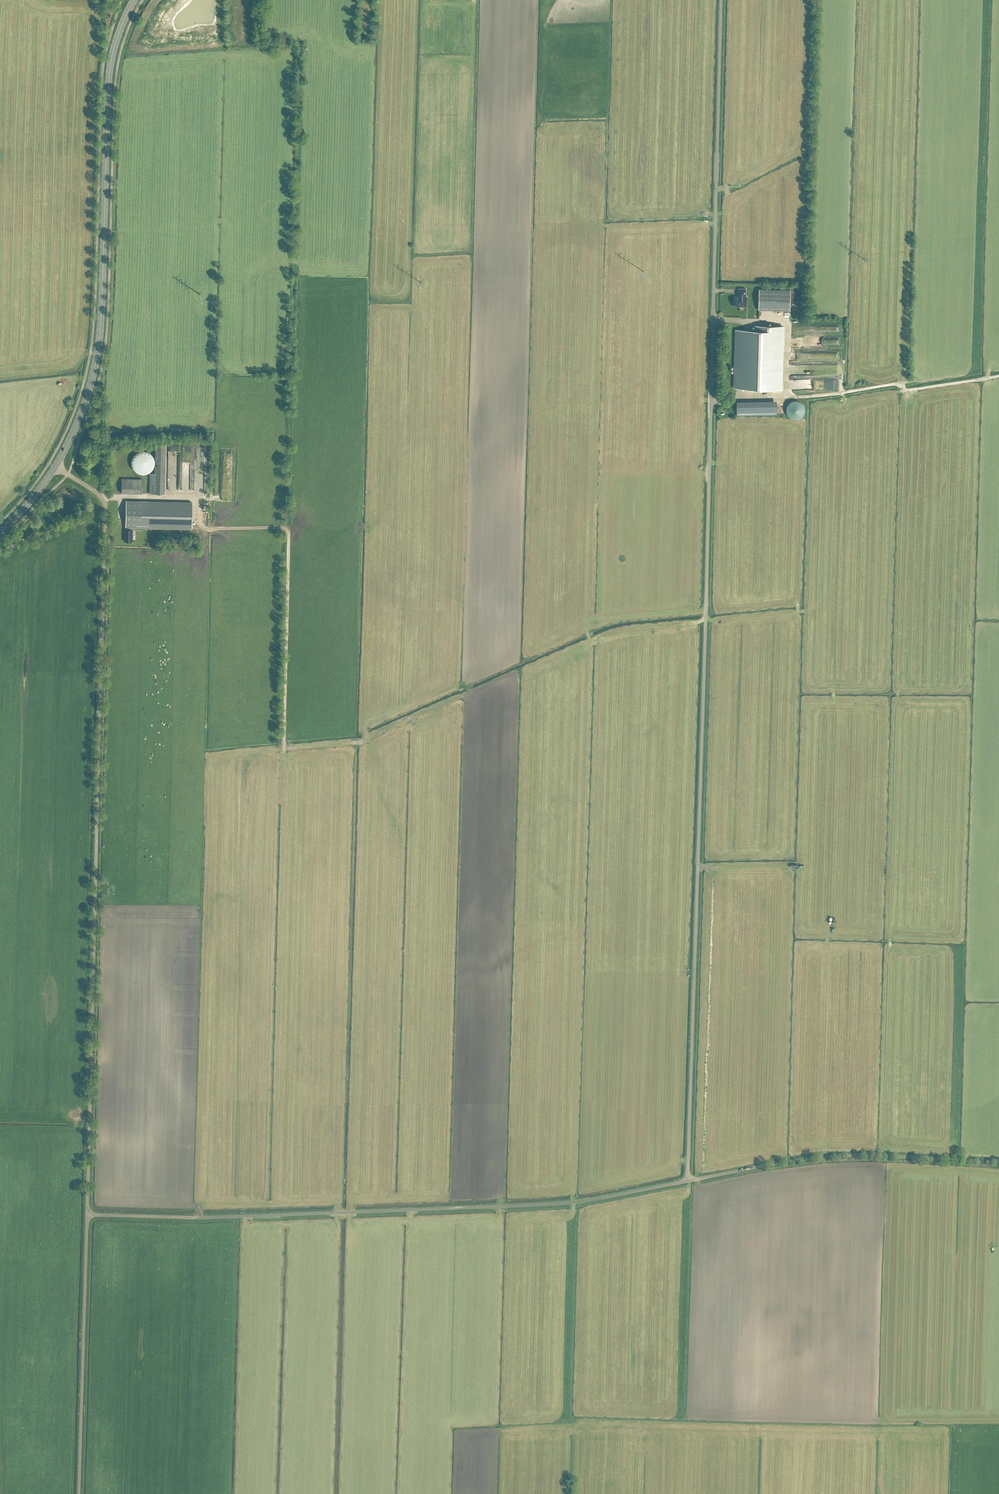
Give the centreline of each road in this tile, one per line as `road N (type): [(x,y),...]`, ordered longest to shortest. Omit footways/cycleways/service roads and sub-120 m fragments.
road 1 (unclassified): [(688,1182),(722,0)]
road 2 (unclassified): [(88,1215),(105,503),(55,466)]
road 3 (unclassified): [(88,1215),(543,1206),(688,1182)]
road 4 (primary): [(55,466),(84,406),(97,351),(109,77),(134,0)]
road 5 (unclassified): [(79,1493),(88,1215)]
road 6 (unclassified): [(688,1182),(852,1156)]
road 7 (unclassified): [(998,1163),(852,1156)]

